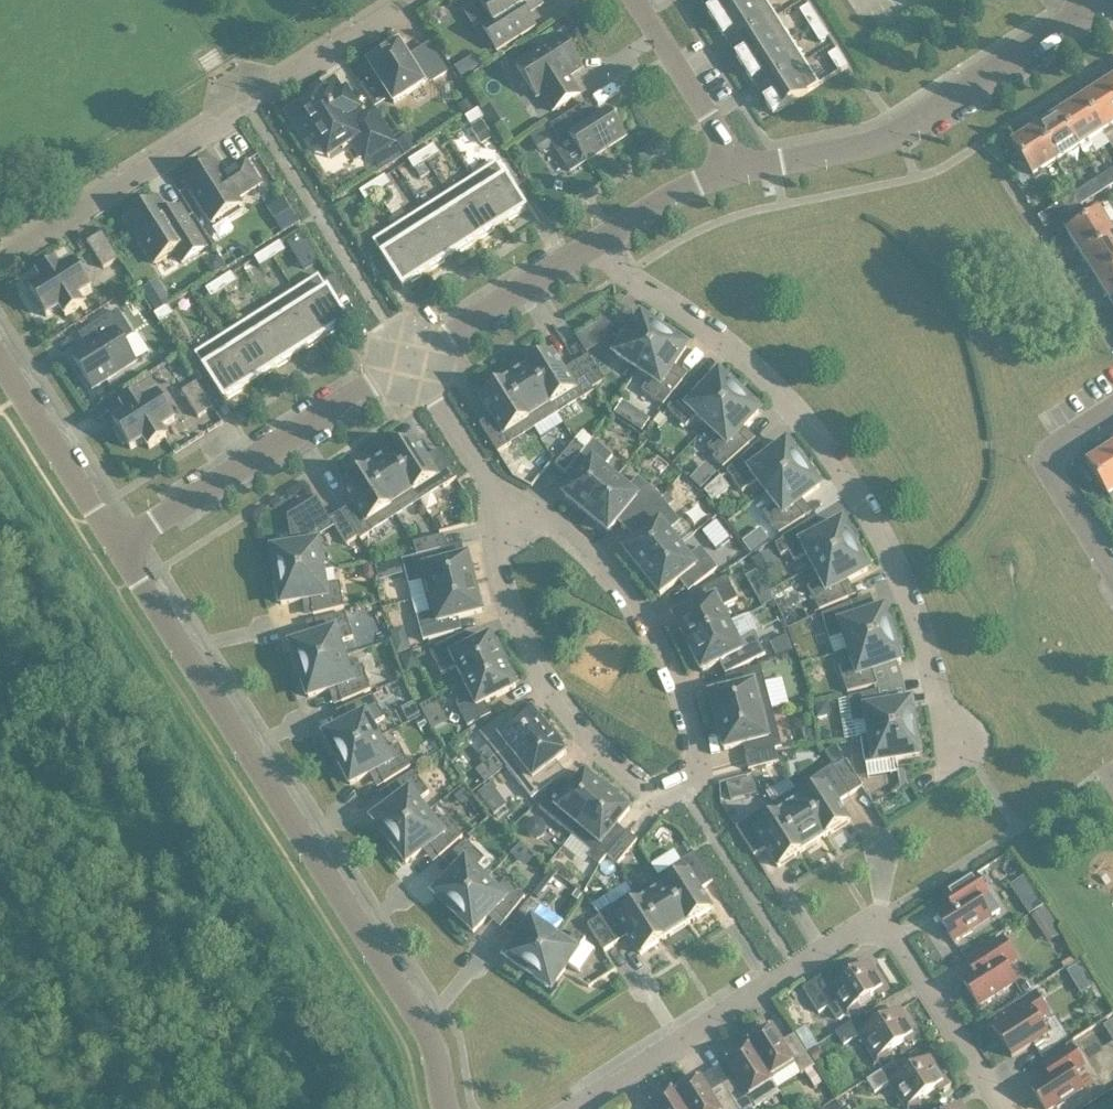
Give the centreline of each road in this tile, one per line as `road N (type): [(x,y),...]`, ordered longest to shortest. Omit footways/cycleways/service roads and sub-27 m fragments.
road 1 (residential): [(497,500),(503,603),(567,723),(651,789),(682,789),(695,749),(670,677),(612,580),(555,530)]
road 2 (residential): [(441,1108),(428,1040),(113,549)]
road 3 (residential): [(596,244),(622,274),(730,350),(812,437),(869,520),(916,624),(954,746)]
road 4 (residential): [(996,1108),(874,917),(578,1108)]
road 5 (residential): [(0,252),(409,0)]
road 6 (residential): [(737,170),(898,132),(1094,11)]
road 7 (residential): [(113,549),(406,364)]
road 8 (residential): [(406,364),(596,244)]
road 9 (residential): [(1112,582),(1049,477),(1049,455),(1065,437),(1112,407)]
road 10 (residential): [(113,549),(0,374)]
road 11 (residential): [(737,170),(632,0)]
road 12 (residential): [(406,364),(497,500)]
road 13 (residential): [(596,244),(699,181),(737,170)]

